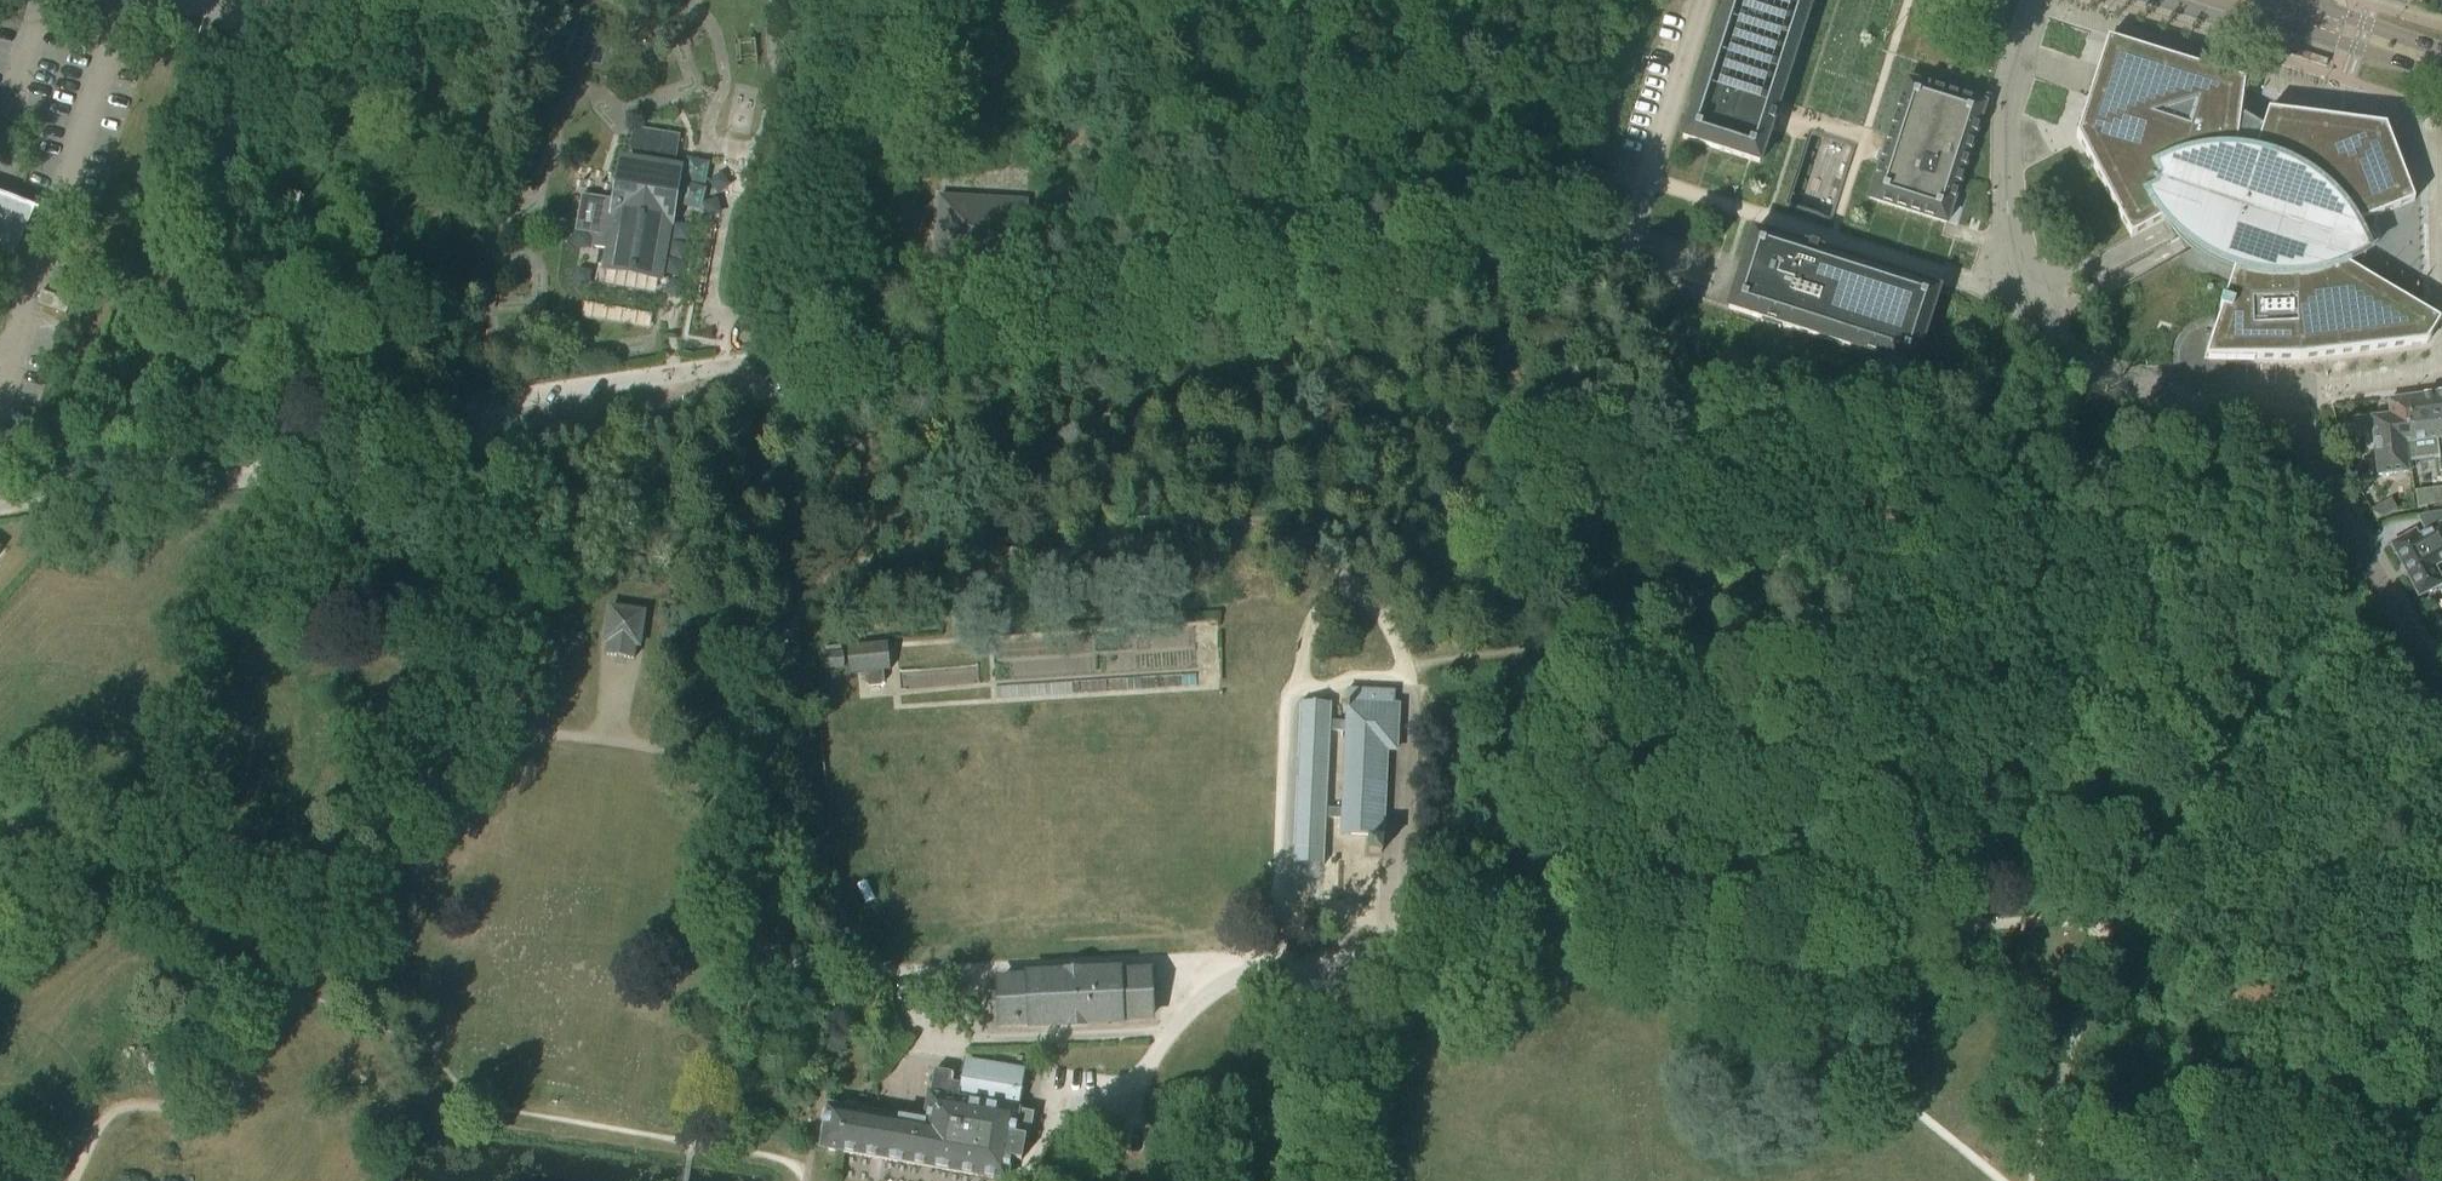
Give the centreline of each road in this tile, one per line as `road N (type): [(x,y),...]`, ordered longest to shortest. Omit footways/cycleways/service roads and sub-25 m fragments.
road 1 (unclassified): [(1522,251),(1081,318),(138,482),(90,460)]
road 2 (unclassified): [(90,460),(134,407),(177,324),(264,0)]
road 3 (residential): [(2441,685),(2417,658),(2274,390)]
road 4 (track): [(297,992),(223,1097),(194,1108),(123,1105),(105,1115),(71,1180)]
road 5 (residential): [(2023,286),(2058,344),(2116,375),(2142,399),(2213,402),(2274,390)]
road 6 (residential): [(2023,286),(2008,243),(2006,99),(2036,0)]
road 7 (primary): [(2441,62),(2299,12)]

